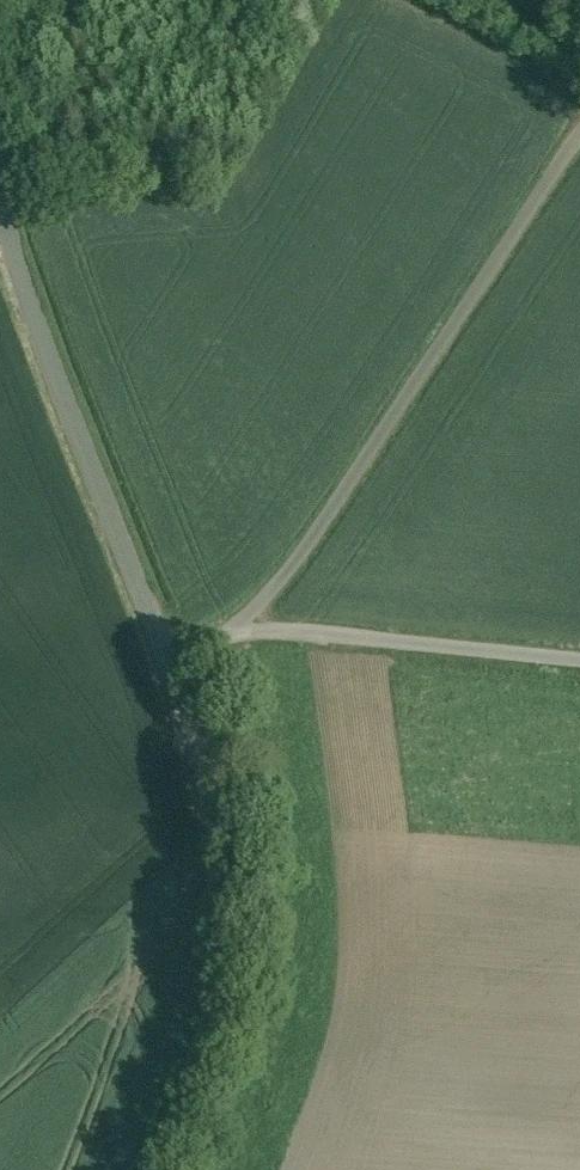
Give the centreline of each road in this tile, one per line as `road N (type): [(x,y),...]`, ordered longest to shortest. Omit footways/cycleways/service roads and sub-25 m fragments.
road 1 (unclassified): [(0,232),(160,653),(213,816),(219,961),(203,1050),(160,1169)]
road 2 (track): [(579,663),(231,630),(160,653)]

